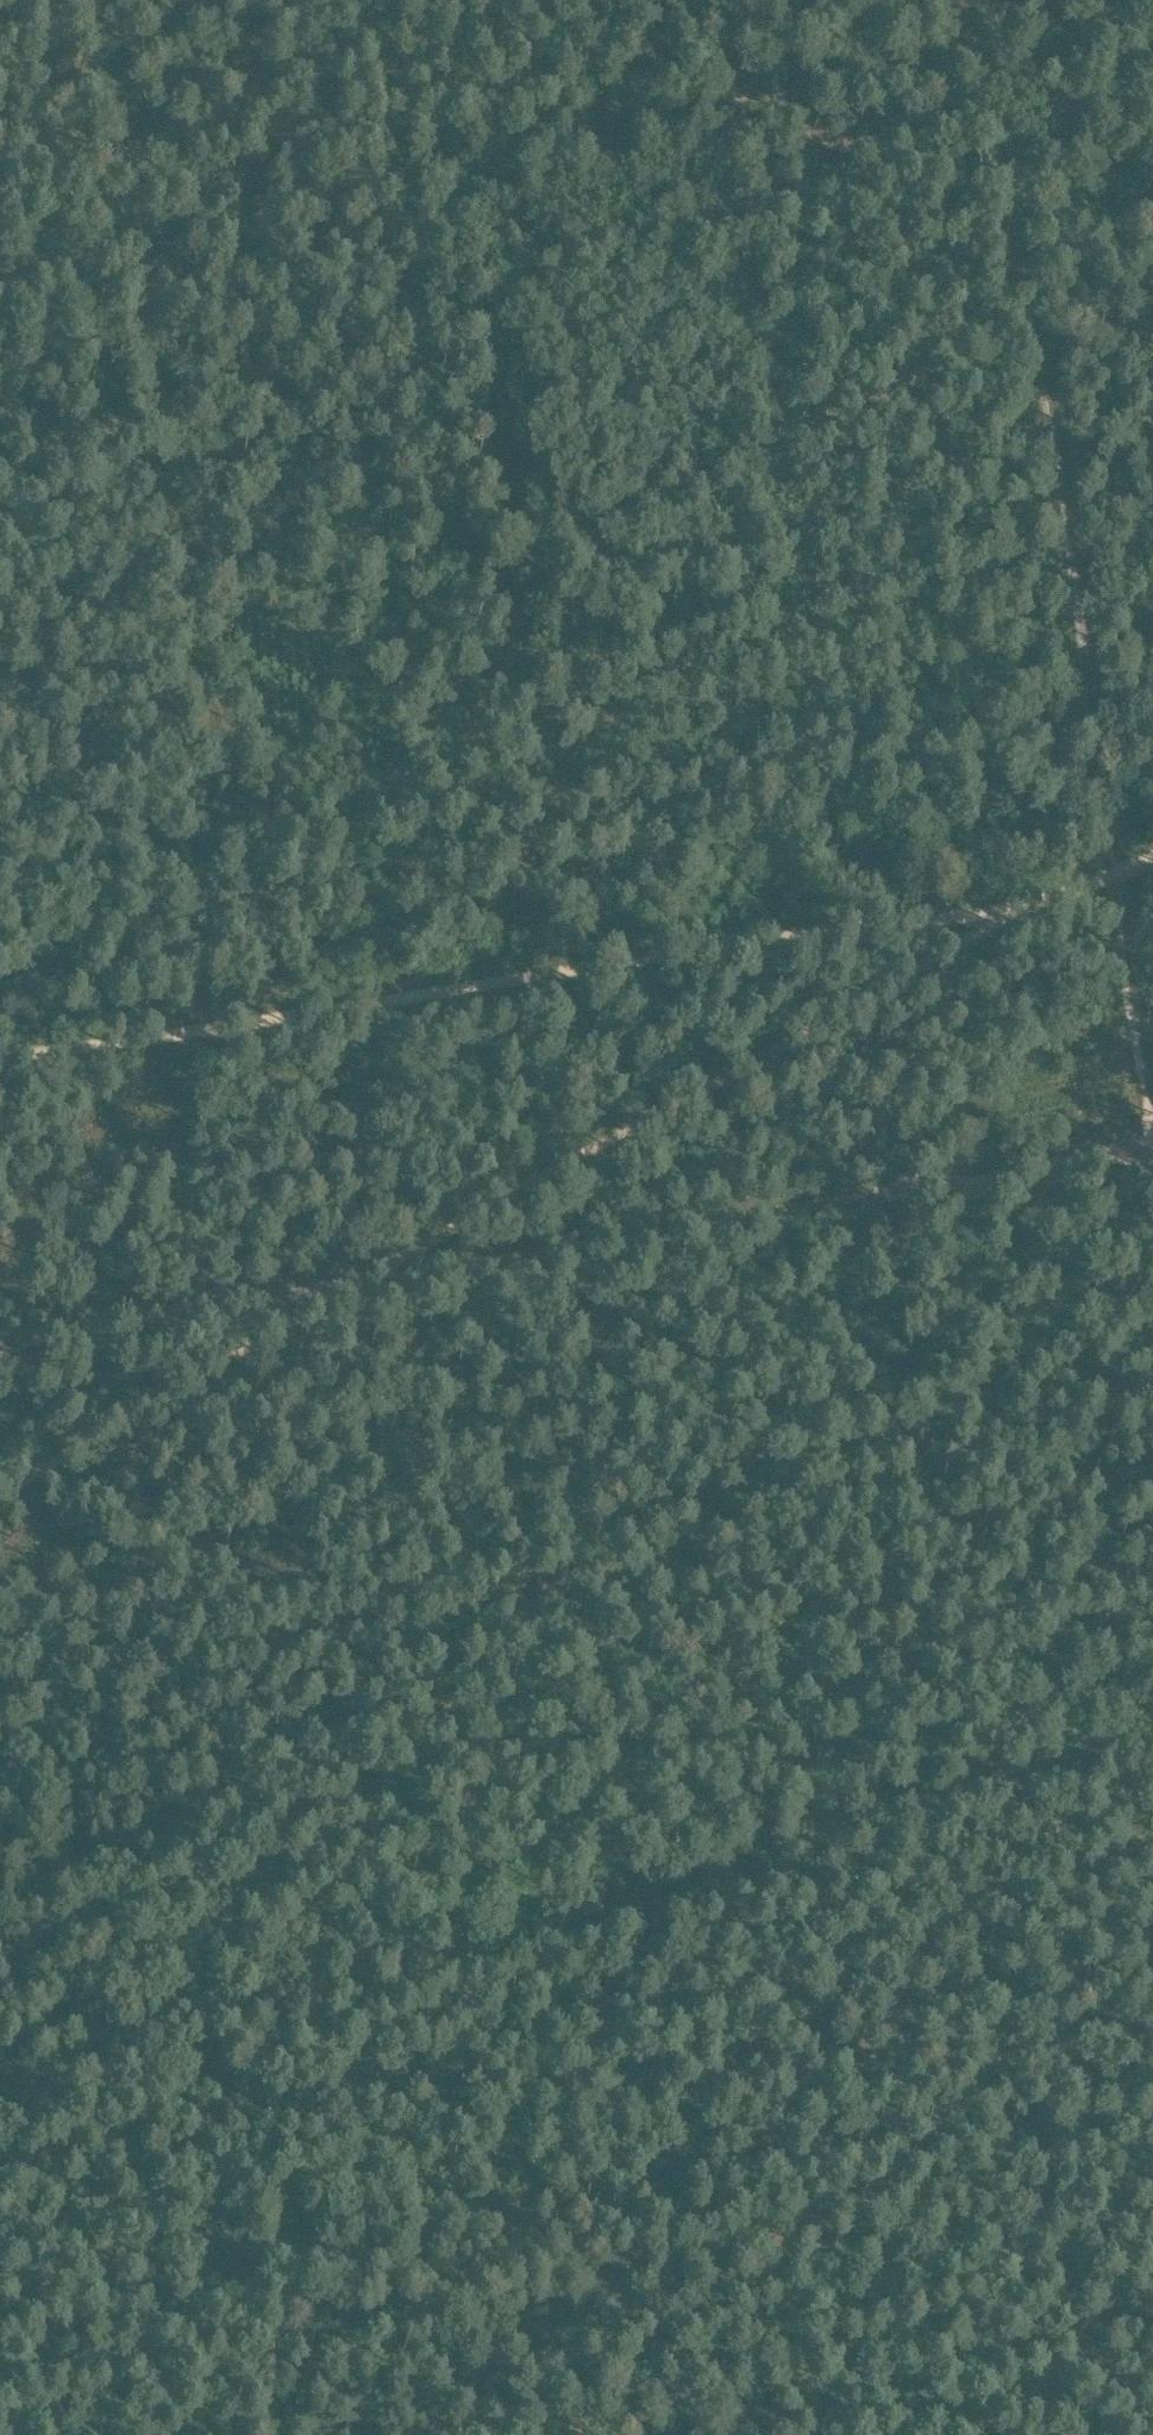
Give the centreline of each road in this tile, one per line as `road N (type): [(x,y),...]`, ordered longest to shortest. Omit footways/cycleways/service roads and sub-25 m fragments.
road 1 (track): [(0,1494),(364,1277),(1021,906)]
road 2 (track): [(0,1057),(242,1027),(671,953),(1021,906)]

